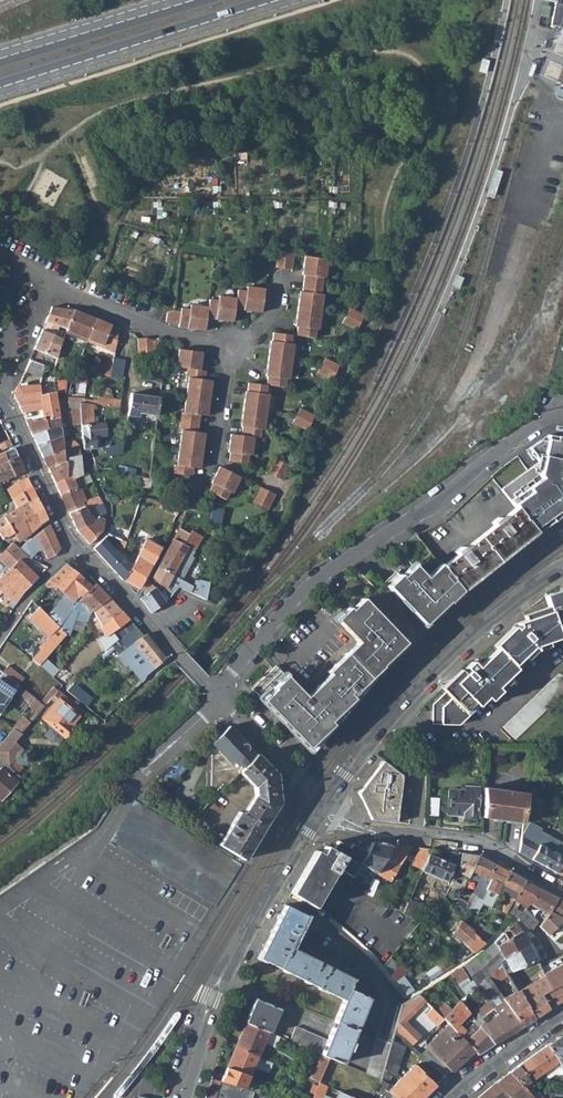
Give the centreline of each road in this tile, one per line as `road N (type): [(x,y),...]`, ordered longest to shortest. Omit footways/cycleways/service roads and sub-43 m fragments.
road 1 (residential): [(214,694),(299,597),(562,413)]
road 2 (tertiary): [(562,562),(471,630),(385,723),(324,806)]
road 3 (tertiary): [(324,806),(211,996),(179,1097)]
road 4 (secondary): [(0,90),(287,0)]
road 5 (residential): [(218,457),(286,491),(378,295)]
road 6 (residential): [(558,890),(488,848),(366,830),(324,806)]
road 7 (residential): [(24,271),(144,325),(232,347)]
road 8 (secondary): [(203,0),(0,61)]
road 9 (residential): [(80,551),(214,694)]
road 10 (residential): [(1,402),(80,551)]
road 11 (residential): [(324,806),(289,759),(214,694)]
road 12 (residential): [(450,1097),(562,1015)]
road 13 (residential): [(1,402),(9,294),(24,271)]
road 14 (residential): [(80,551),(67,554),(0,640)]

